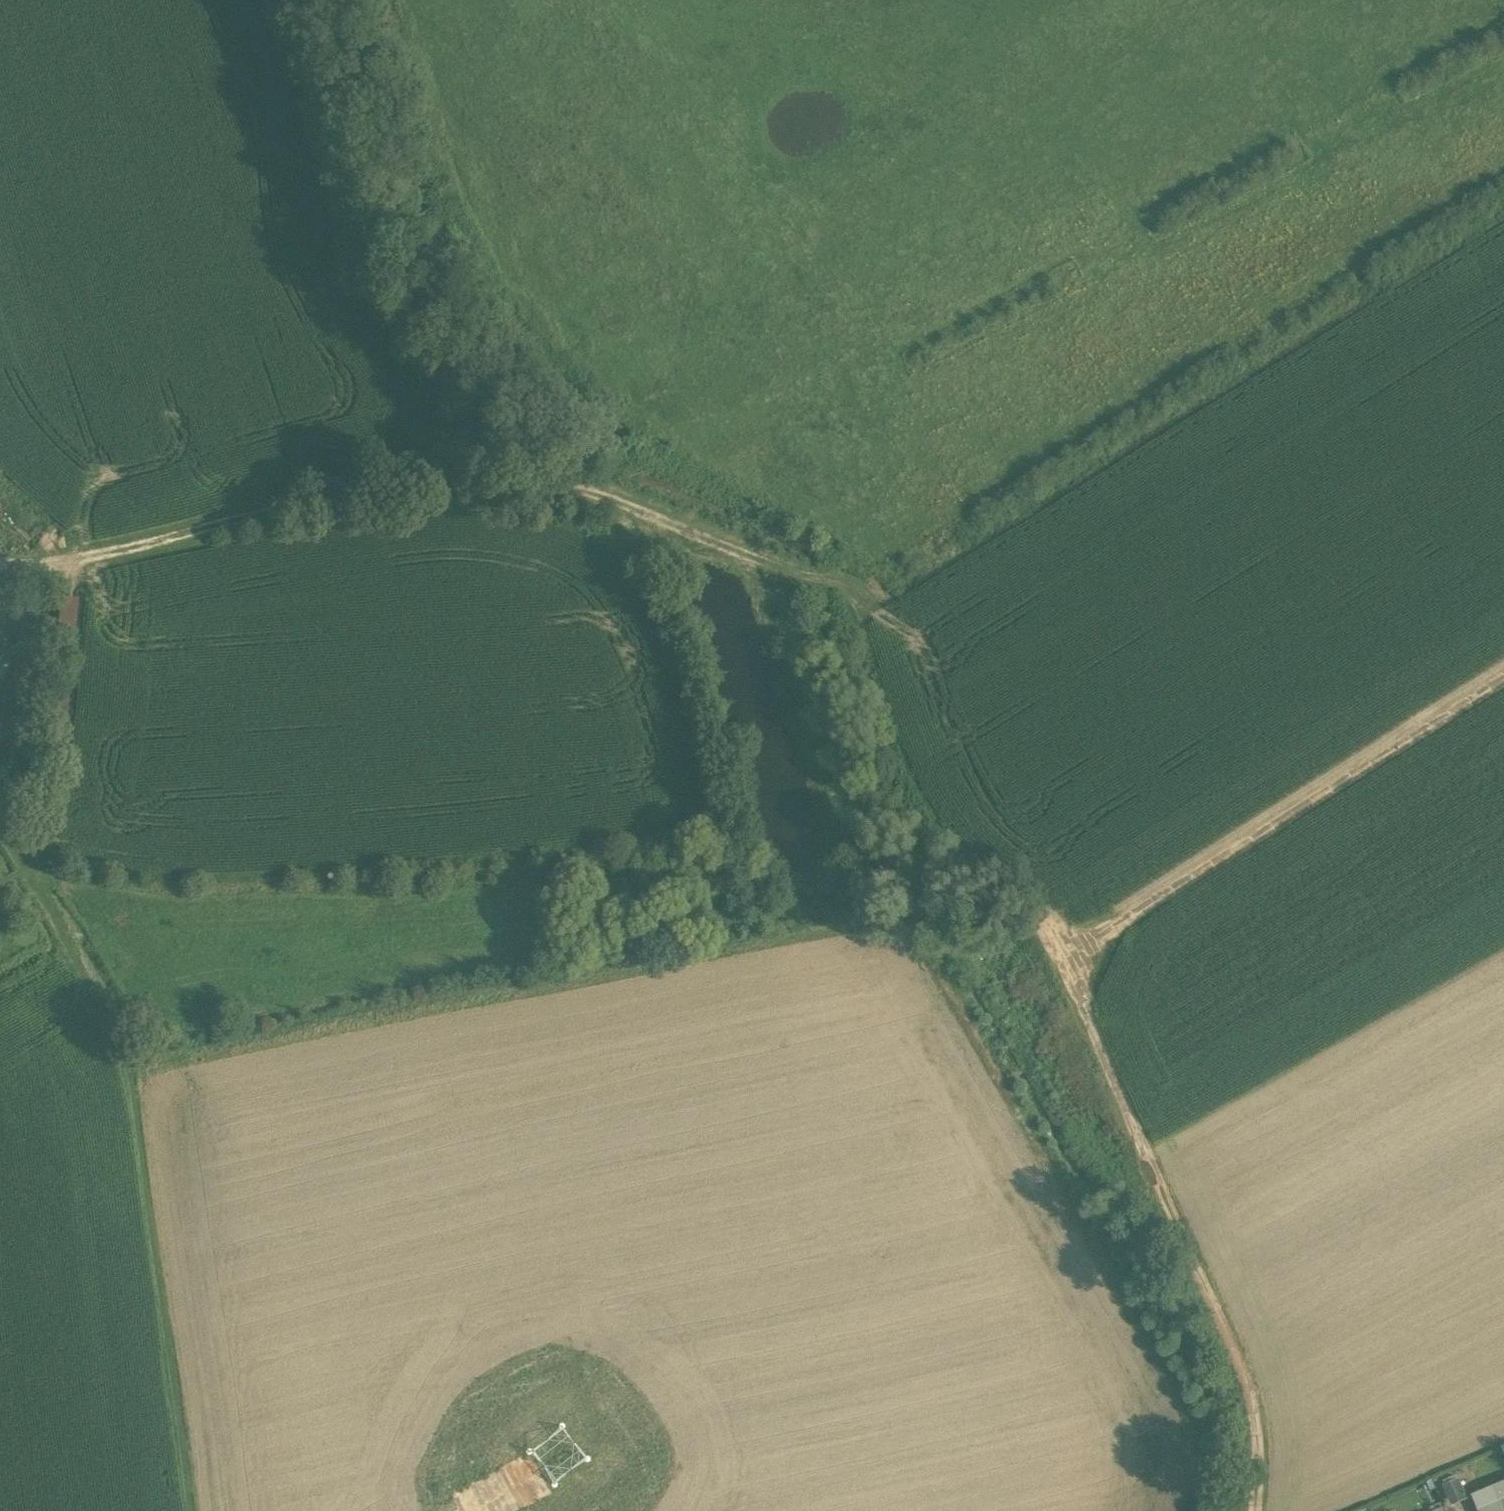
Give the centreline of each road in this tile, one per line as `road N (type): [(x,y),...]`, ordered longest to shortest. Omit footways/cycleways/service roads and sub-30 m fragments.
road 1 (track): [(882,619),(864,601),(606,496),(485,476),(317,499),(5,582)]

